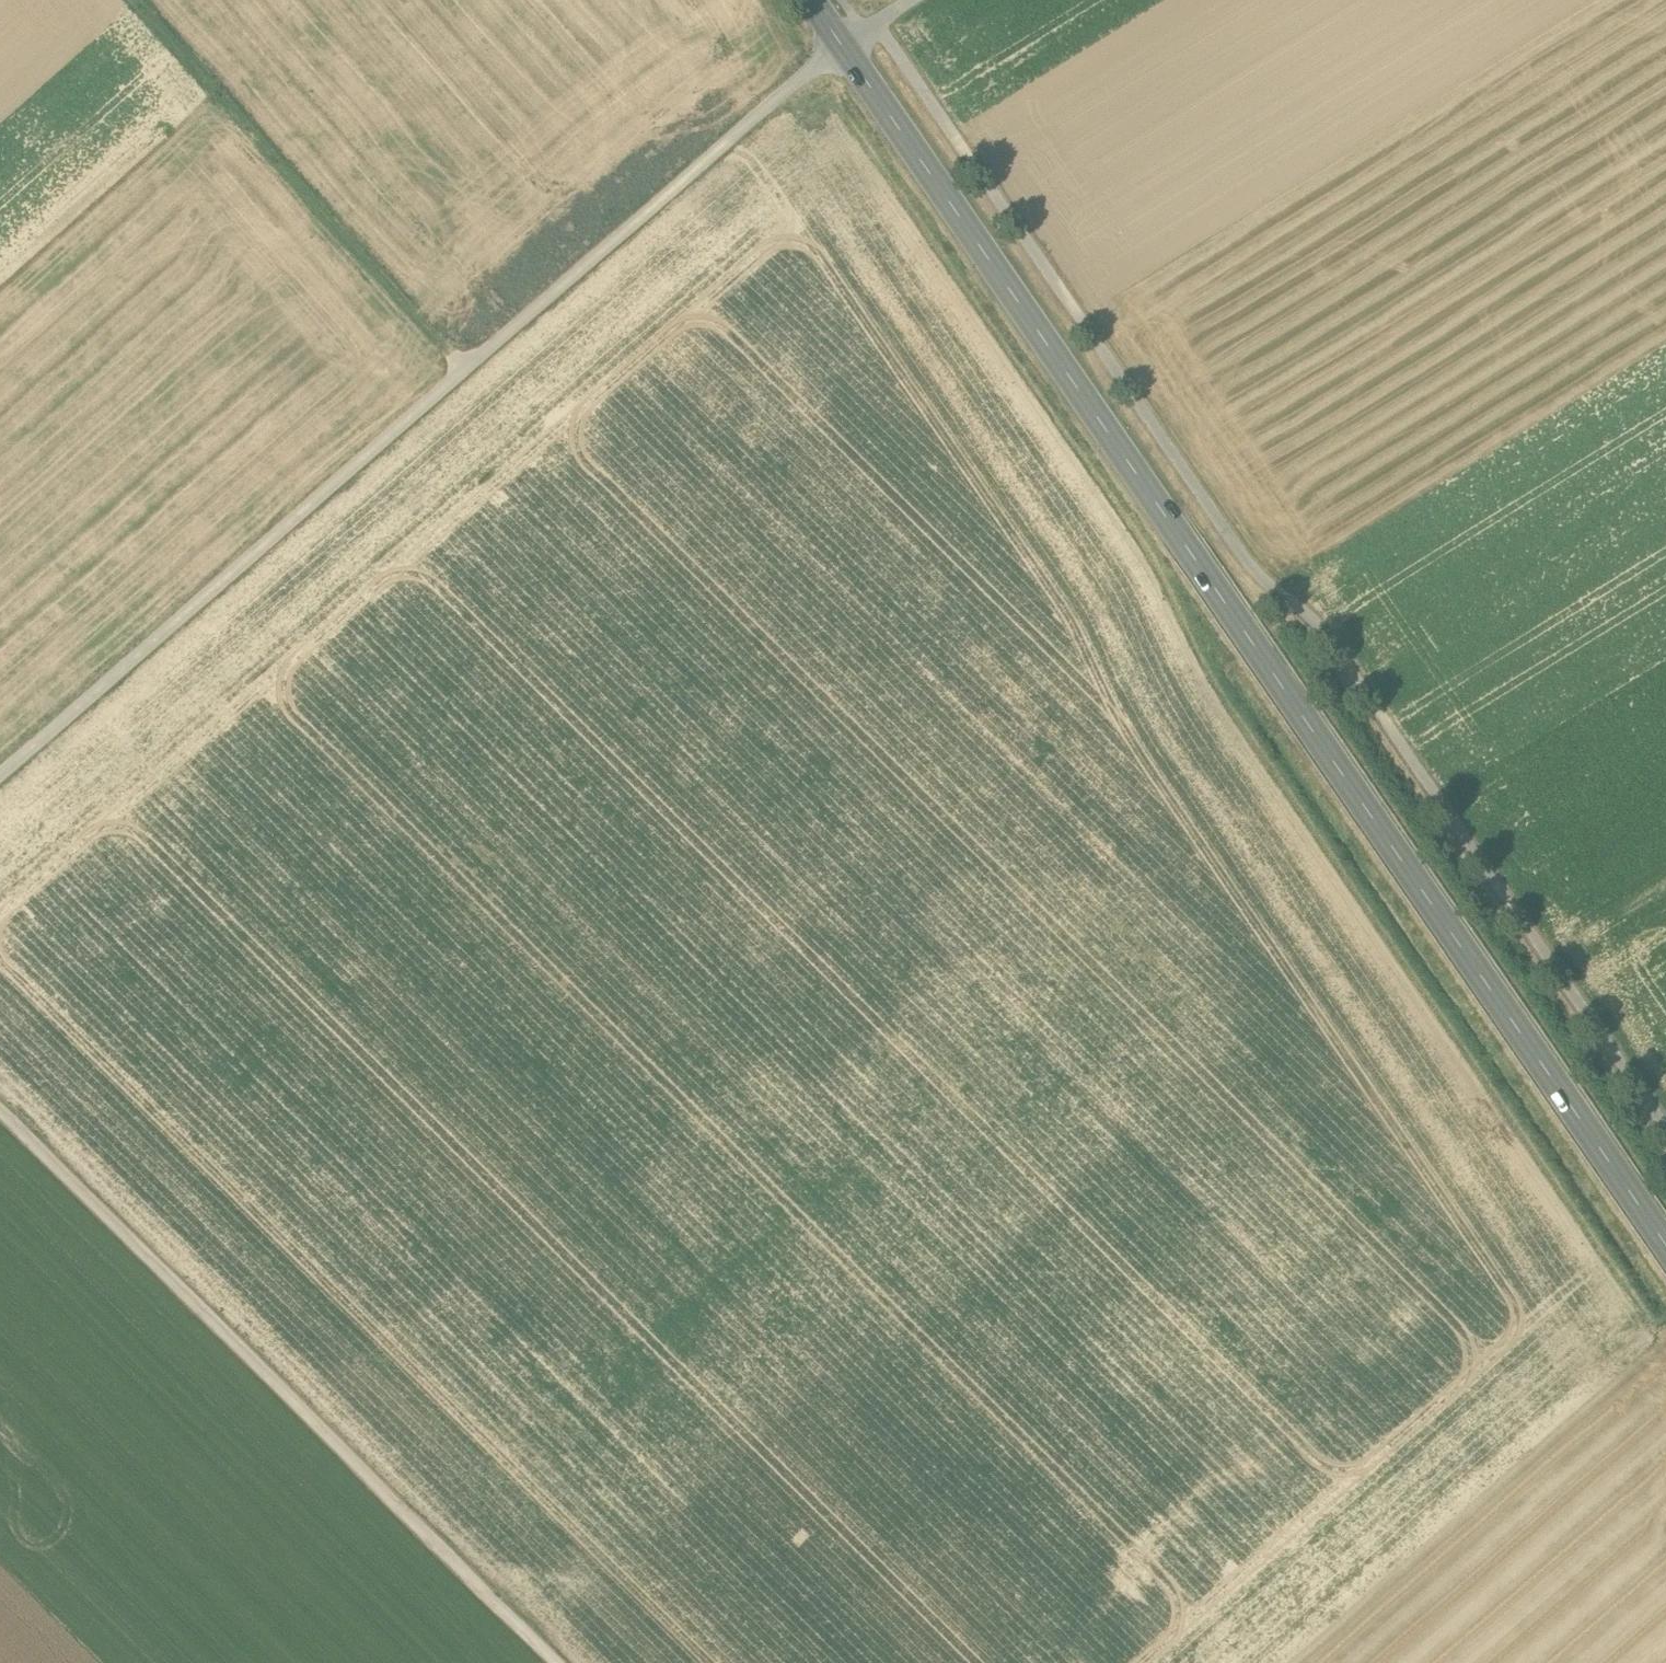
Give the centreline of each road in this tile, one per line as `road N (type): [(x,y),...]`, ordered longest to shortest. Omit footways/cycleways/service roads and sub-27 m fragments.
road 1 (secondary): [(1665,1247),(809,0)]
road 2 (track): [(0,771),(842,49),(920,0)]
road 3 (track): [(0,1115),(555,1662)]
road 4 (track): [(460,372),(131,0)]

